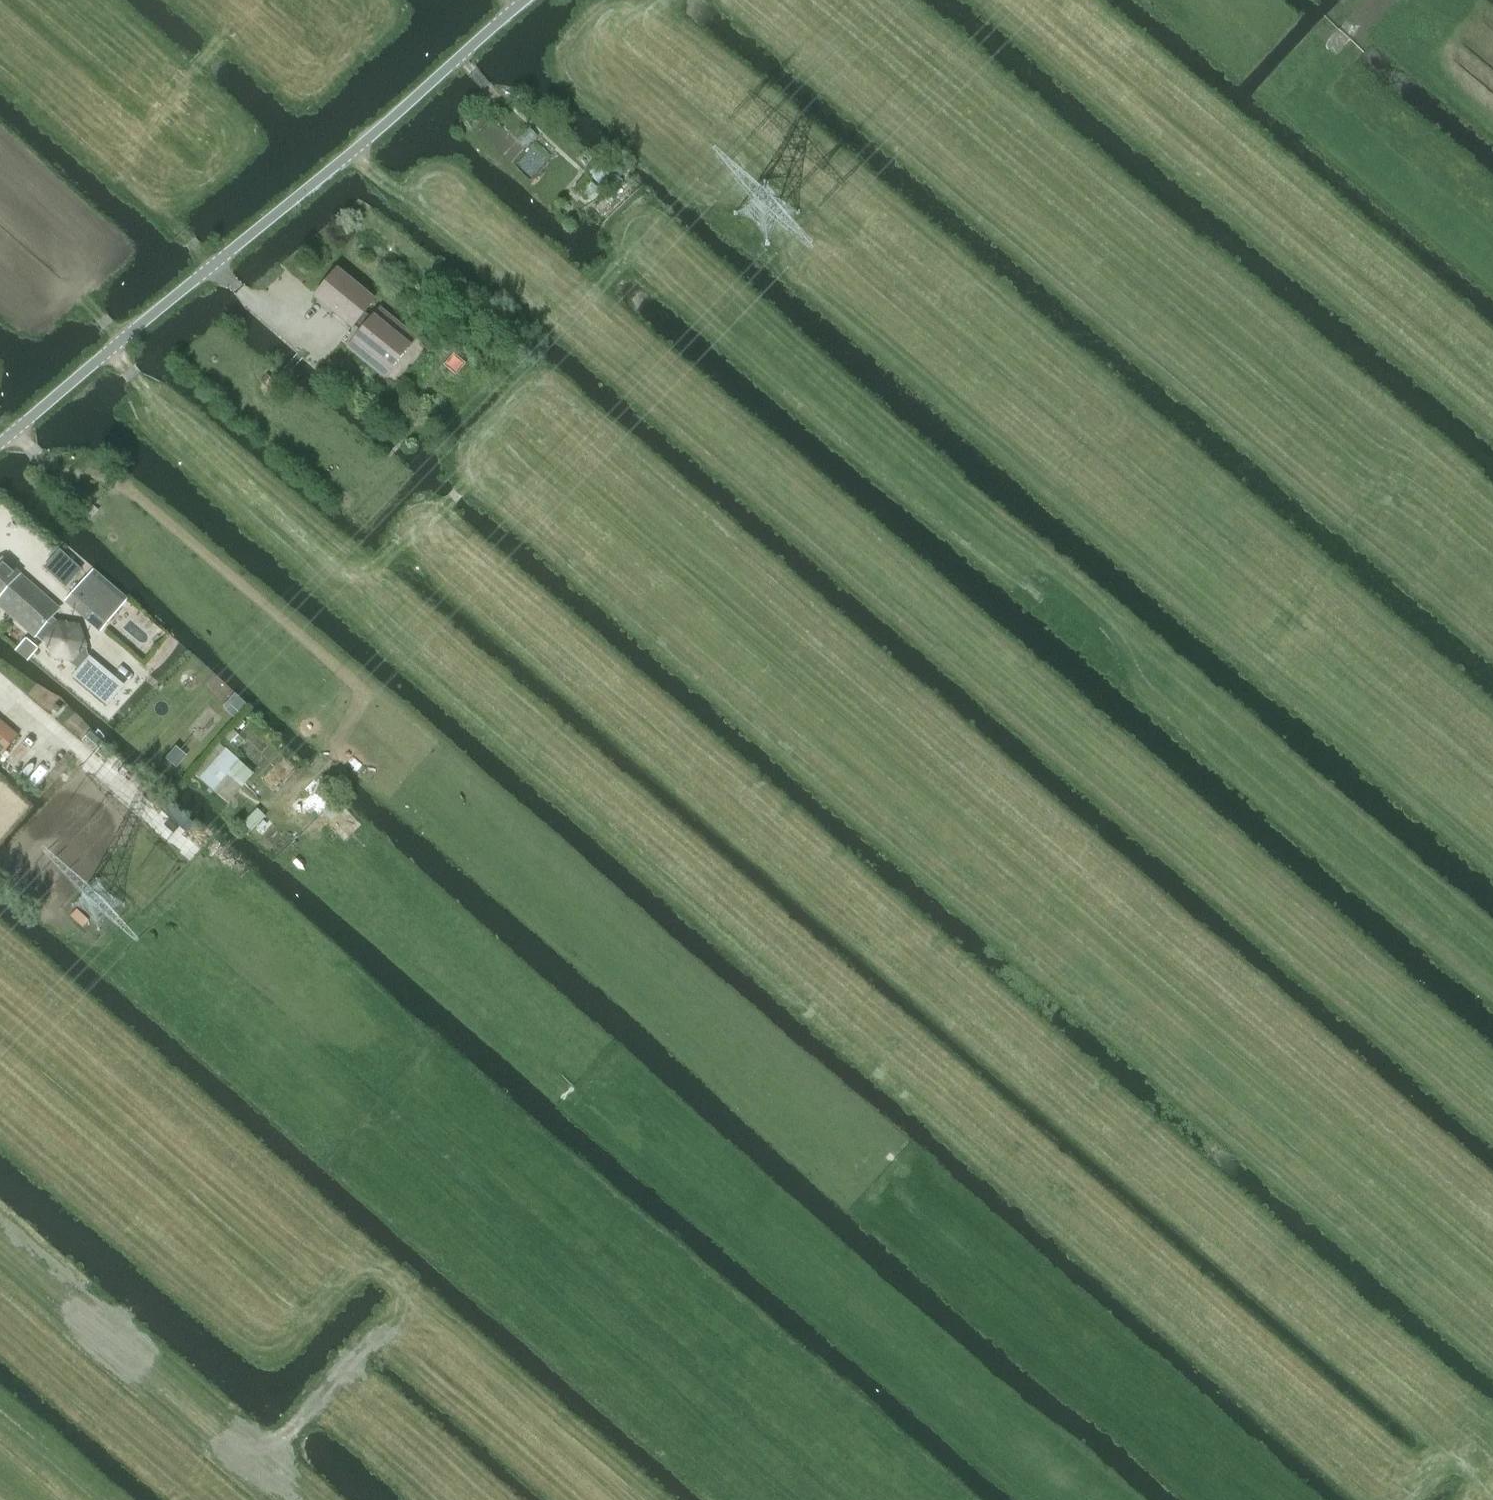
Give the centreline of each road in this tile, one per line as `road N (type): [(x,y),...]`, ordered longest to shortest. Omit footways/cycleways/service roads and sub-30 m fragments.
road 1 (unclassified): [(0,442),(528,0)]

